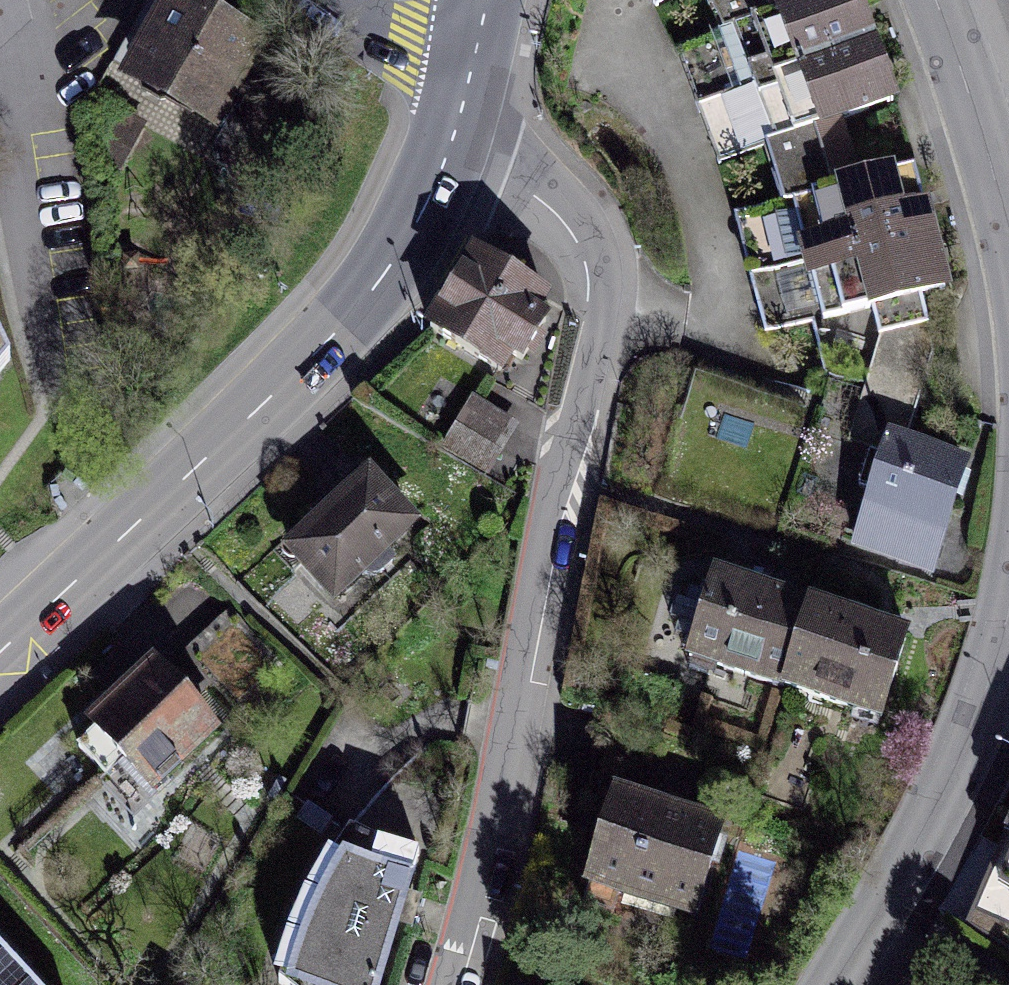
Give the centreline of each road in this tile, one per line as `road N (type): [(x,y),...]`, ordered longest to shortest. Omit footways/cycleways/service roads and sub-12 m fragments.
road 1 (residential): [(453,984),(491,868),(527,635),(590,358),(588,287),(569,230),(508,177),(446,161)]
road 2 (secondary): [(0,652),(326,342),(419,225),(446,161)]
road 3 (residential): [(833,984),(901,875),(1008,637)]
road 4 (residential): [(0,13),(40,345)]
road 5 (residential): [(1008,230),(939,0)]
road 6 (residential): [(475,68),(350,22),(319,0)]

